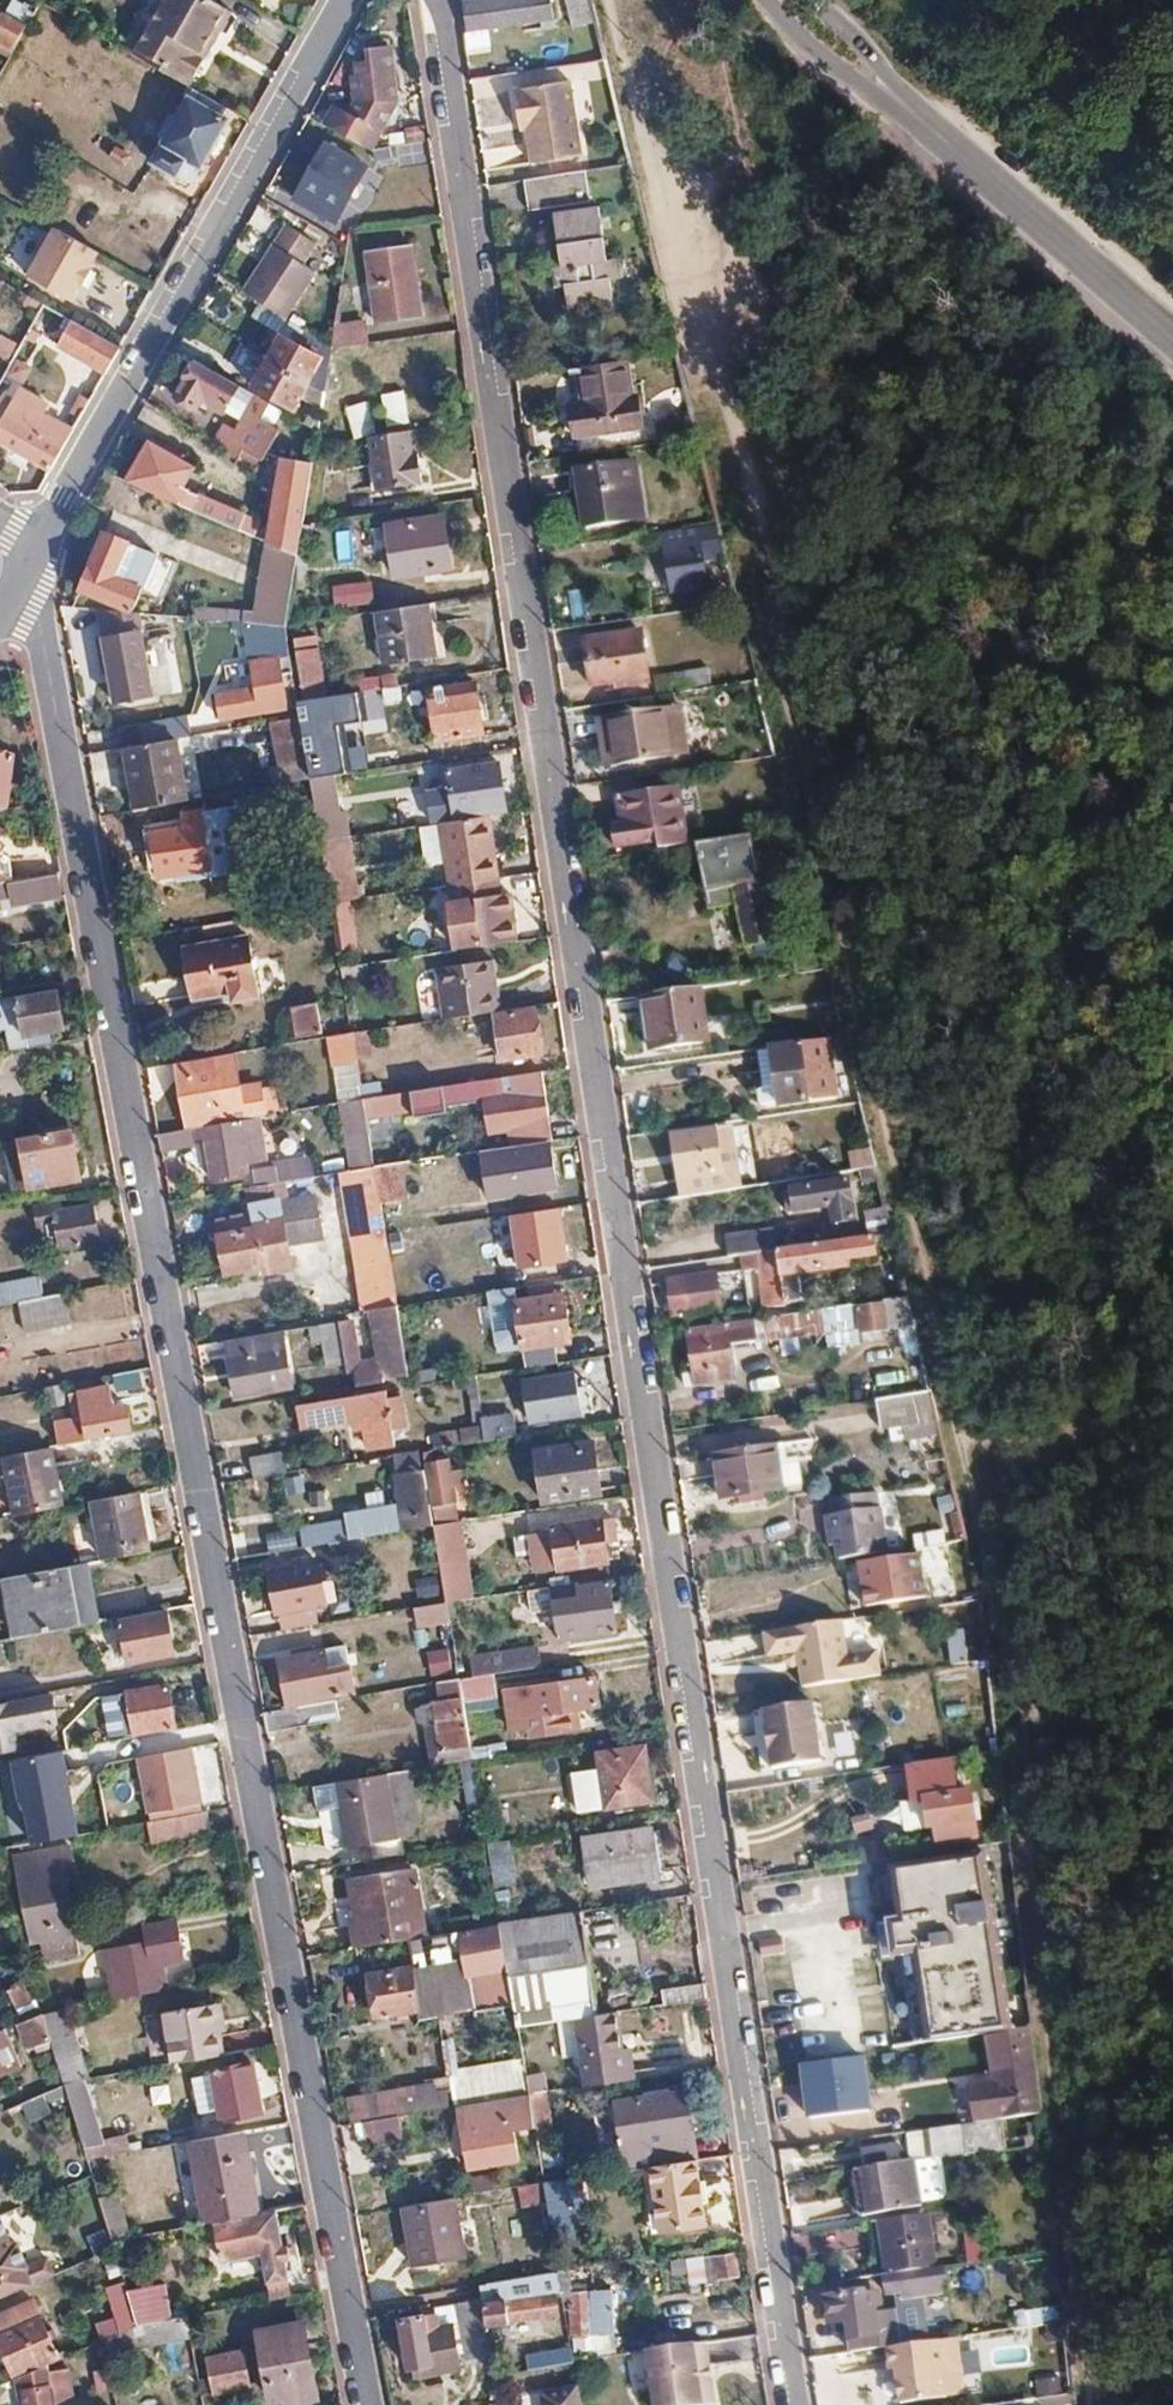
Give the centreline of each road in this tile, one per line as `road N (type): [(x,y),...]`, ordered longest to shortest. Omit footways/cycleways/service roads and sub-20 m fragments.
road 1 (track): [(1100,2404),(1036,1789),(772,579),(865,555),(714,0)]
road 2 (residential): [(798,2404),(430,0)]
road 3 (residential): [(18,585),(34,606),(47,651),(365,2404)]
road 4 (residential): [(348,0),(35,551)]
road 5 (tertiary): [(793,0),(1172,336)]

